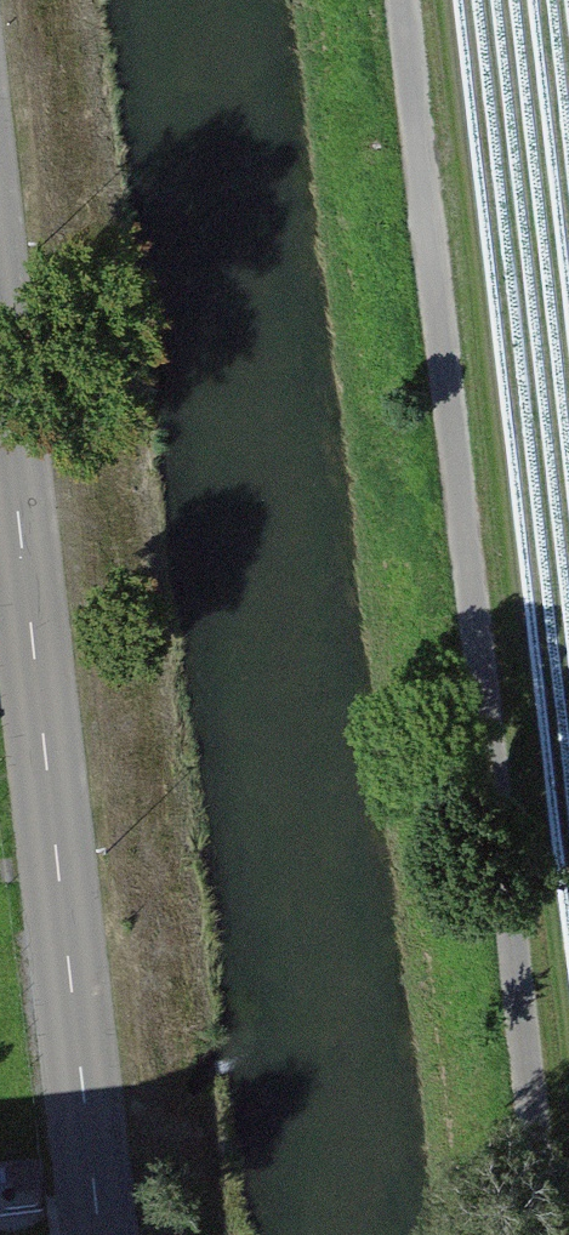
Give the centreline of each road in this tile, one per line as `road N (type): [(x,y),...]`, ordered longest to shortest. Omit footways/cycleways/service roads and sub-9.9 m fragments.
road 1 (track): [(549,1234),(404,0)]
road 2 (tertiary): [(0,347),(102,1234)]

